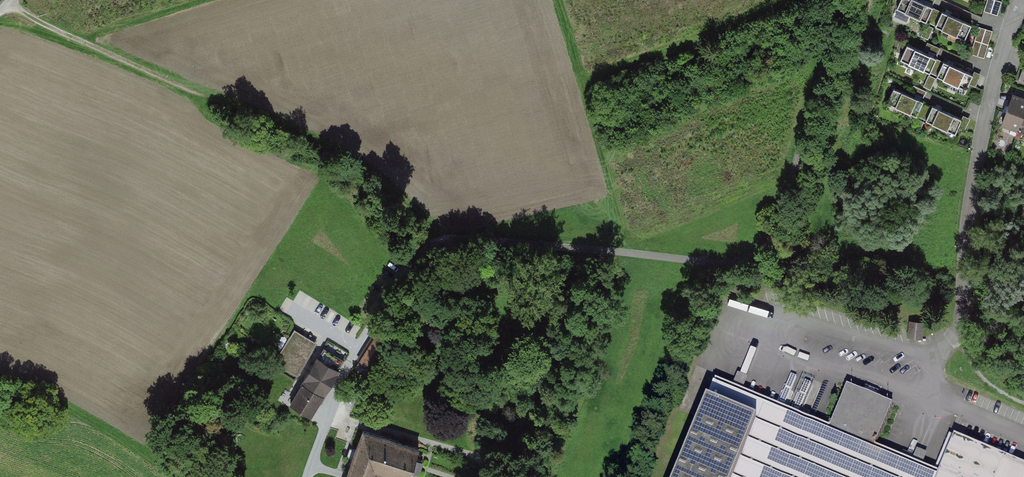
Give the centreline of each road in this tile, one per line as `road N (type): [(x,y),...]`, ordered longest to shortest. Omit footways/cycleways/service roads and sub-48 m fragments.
road 1 (track): [(4,6),(330,152),(438,238),(737,263),(758,255),(774,233),(846,0)]
road 2 (residential): [(1023,0),(974,167),(958,333)]
road 3 (track): [(438,238),(364,334),(307,476)]

